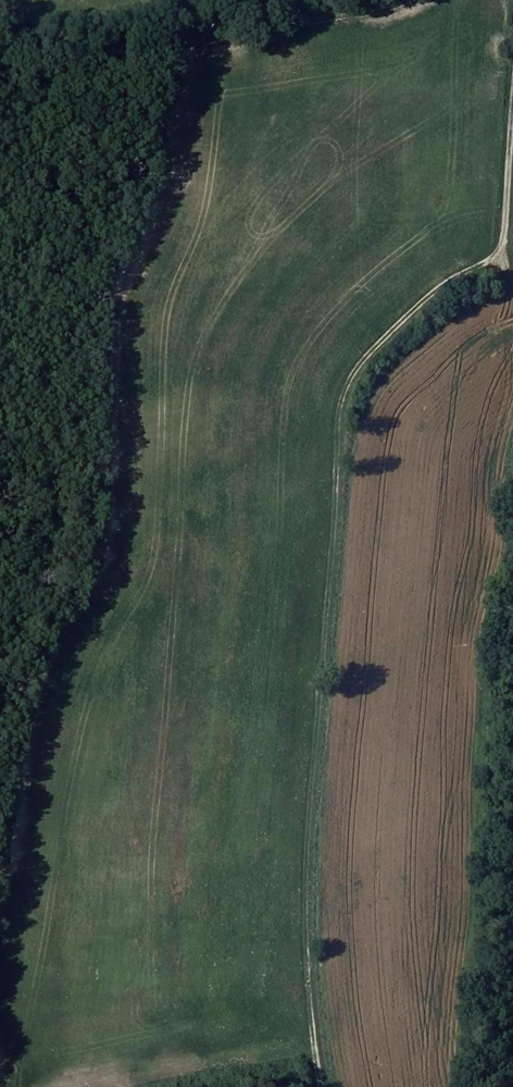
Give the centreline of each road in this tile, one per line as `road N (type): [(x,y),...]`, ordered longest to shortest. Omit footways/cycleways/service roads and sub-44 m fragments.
road 1 (track): [(418,0),(362,26),(205,59),(173,96),(155,197),(121,284),(105,568),(54,656),(35,719),(0,929)]
road 2 (track): [(512,101),(498,255),(445,281),(372,346),(345,377),(336,406),(304,912),(320,1086)]
road 3 (track): [(97,1086),(312,1039)]
road 4 (track): [(110,522),(95,531),(0,691)]

